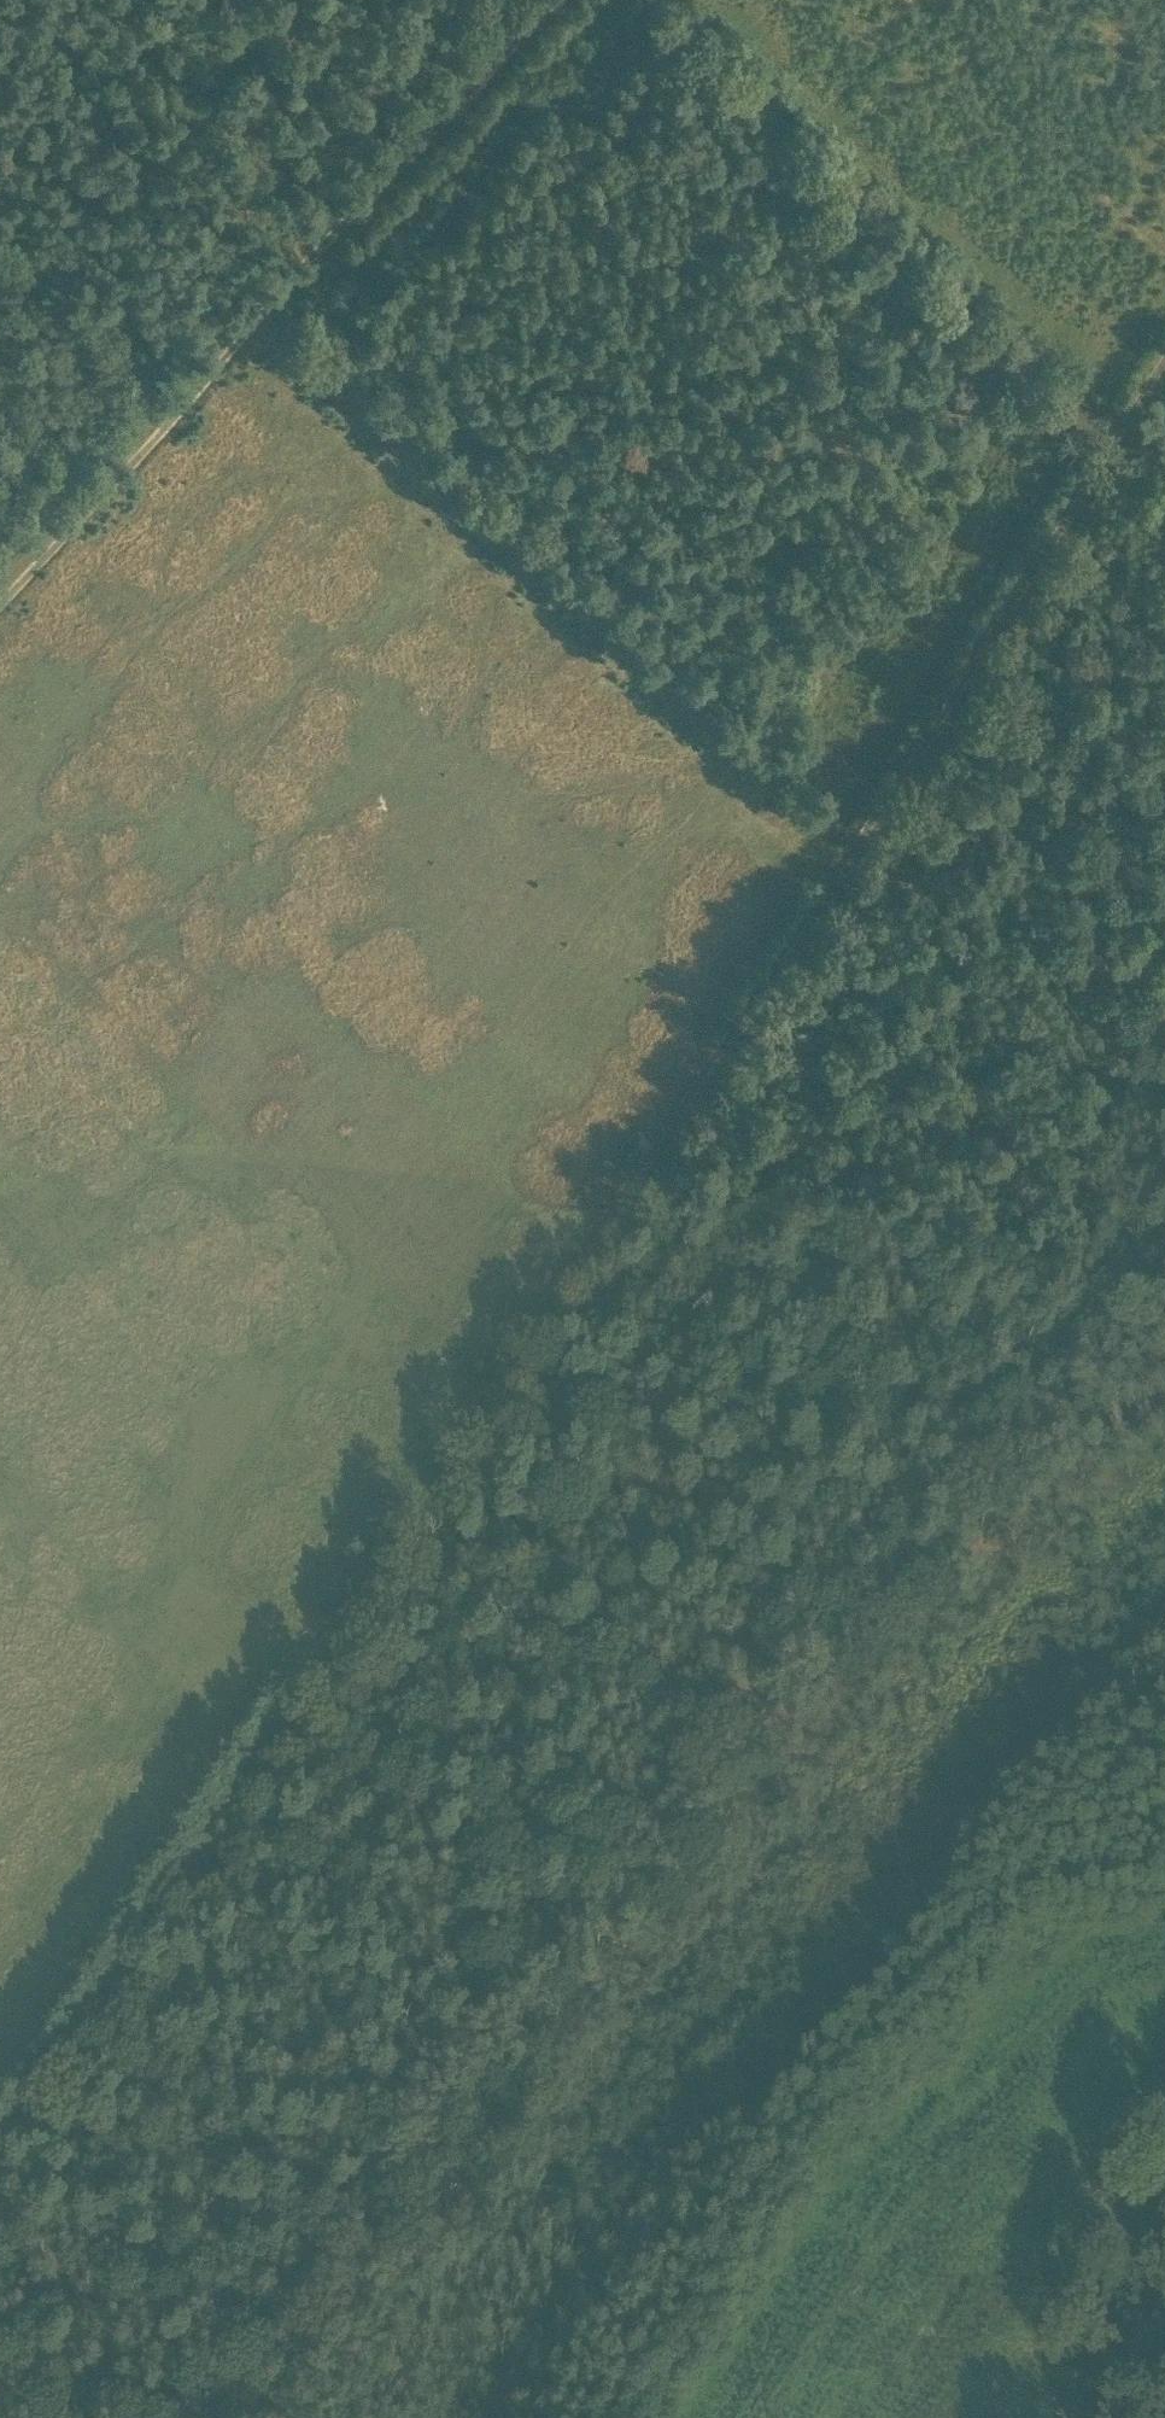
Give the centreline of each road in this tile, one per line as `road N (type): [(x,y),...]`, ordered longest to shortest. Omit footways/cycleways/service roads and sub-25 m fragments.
road 1 (track): [(0,2156),(1071,517)]
road 2 (track): [(0,597),(552,0)]
road 3 (track): [(1071,517),(1164,370)]

